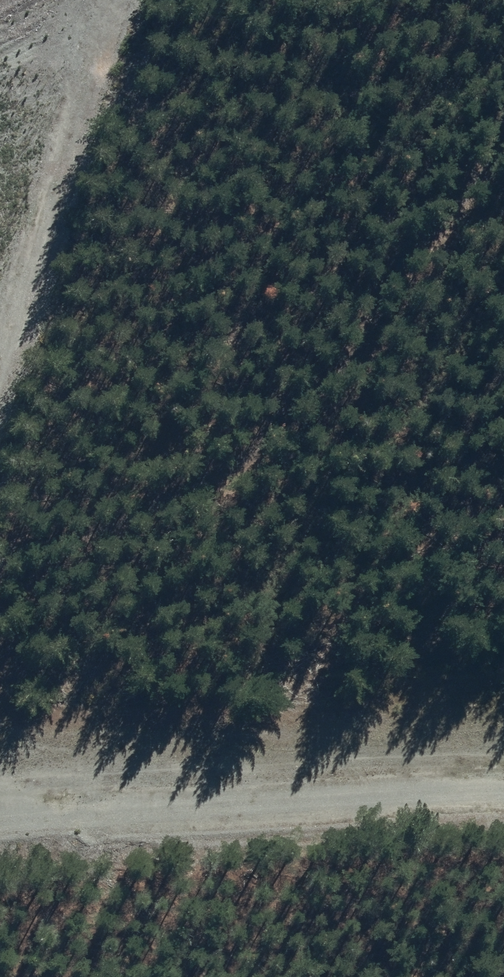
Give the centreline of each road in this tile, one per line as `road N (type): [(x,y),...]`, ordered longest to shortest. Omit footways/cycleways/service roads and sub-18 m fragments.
road 1 (track): [(503,154),(400,262),(355,334),(247,461),(0,588)]
road 2 (unclassified): [(0,804),(352,760),(503,757)]
road 3 (track): [(123,0),(0,413)]

